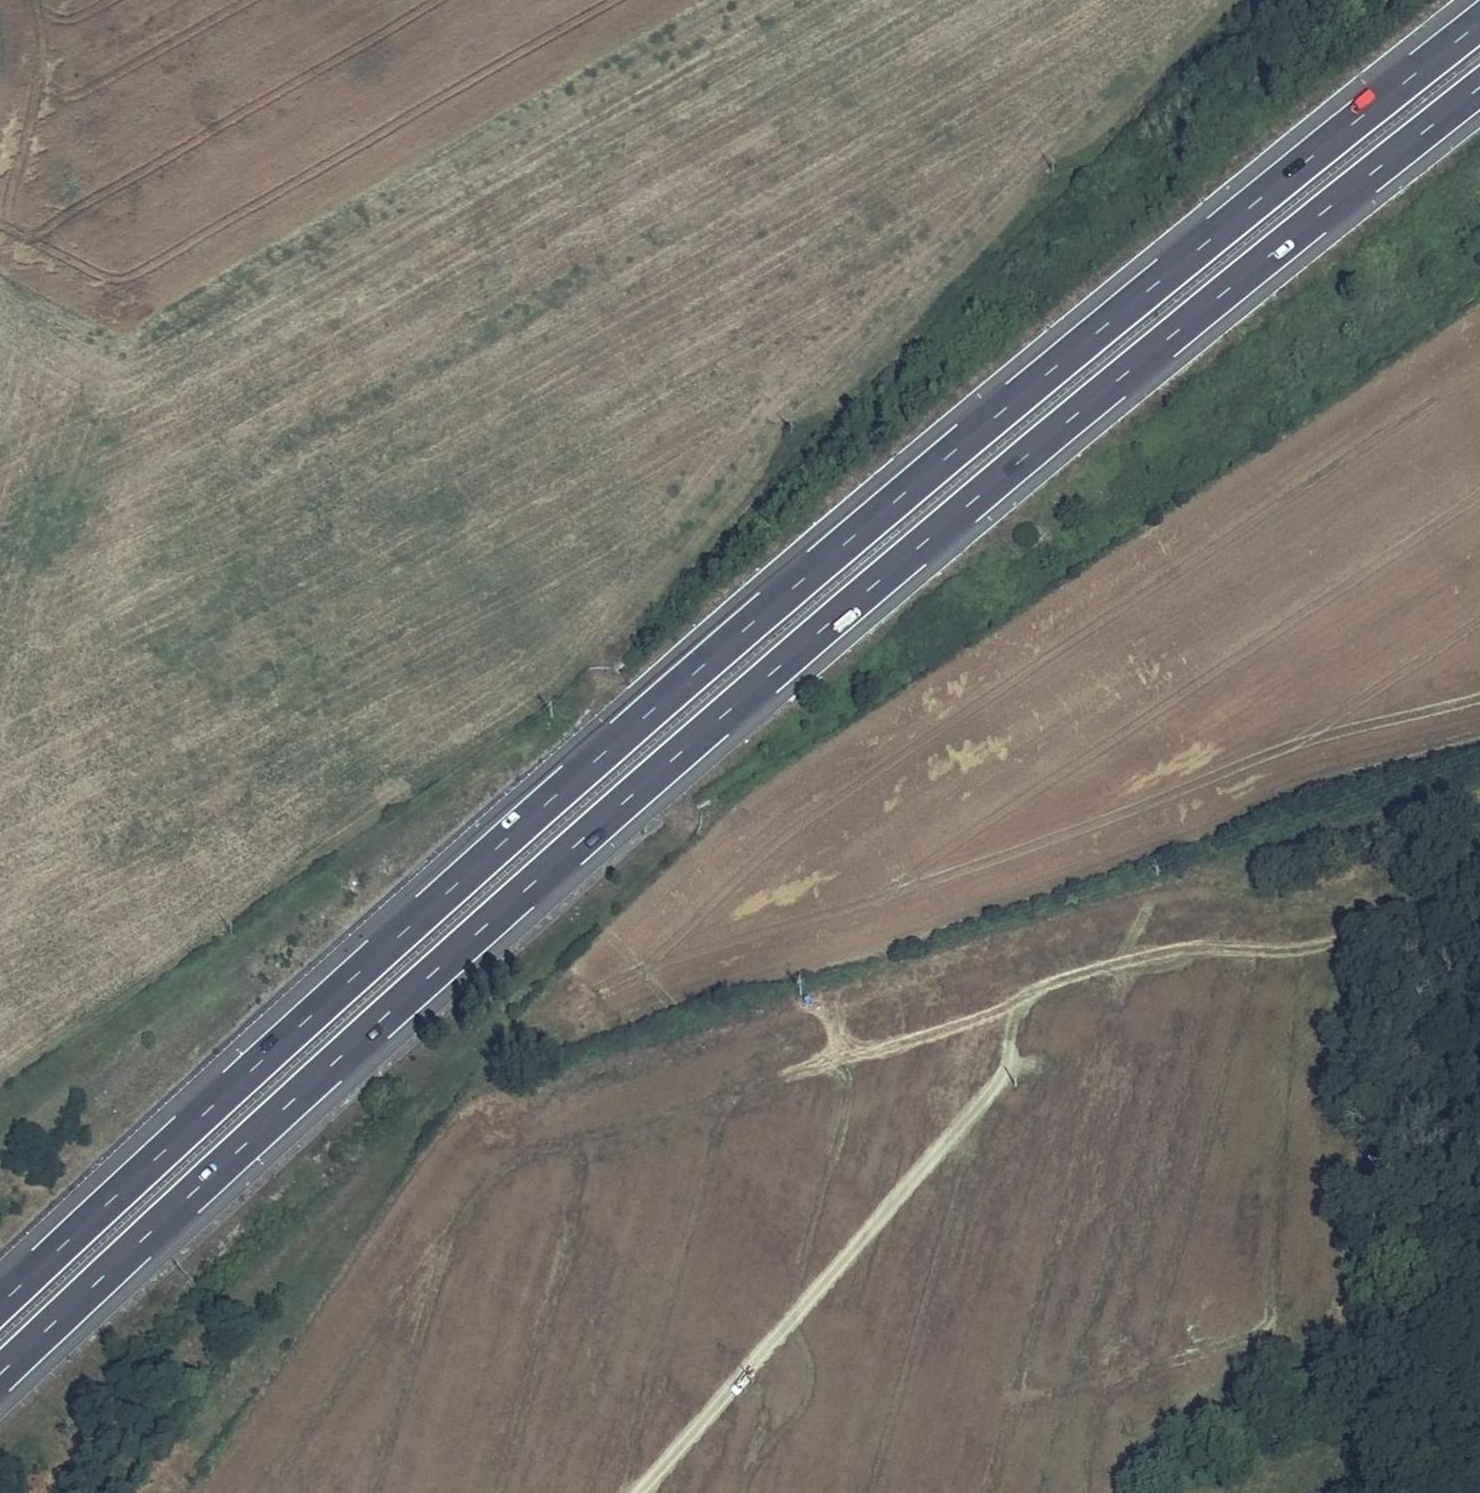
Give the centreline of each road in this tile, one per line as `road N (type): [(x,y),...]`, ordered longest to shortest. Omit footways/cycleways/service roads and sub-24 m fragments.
road 1 (motorway): [(0,1374),(685,748),(1187,323),(1479,88)]
road 2 (motorway): [(1479,22),(1151,287),(656,707),(0,1304)]

